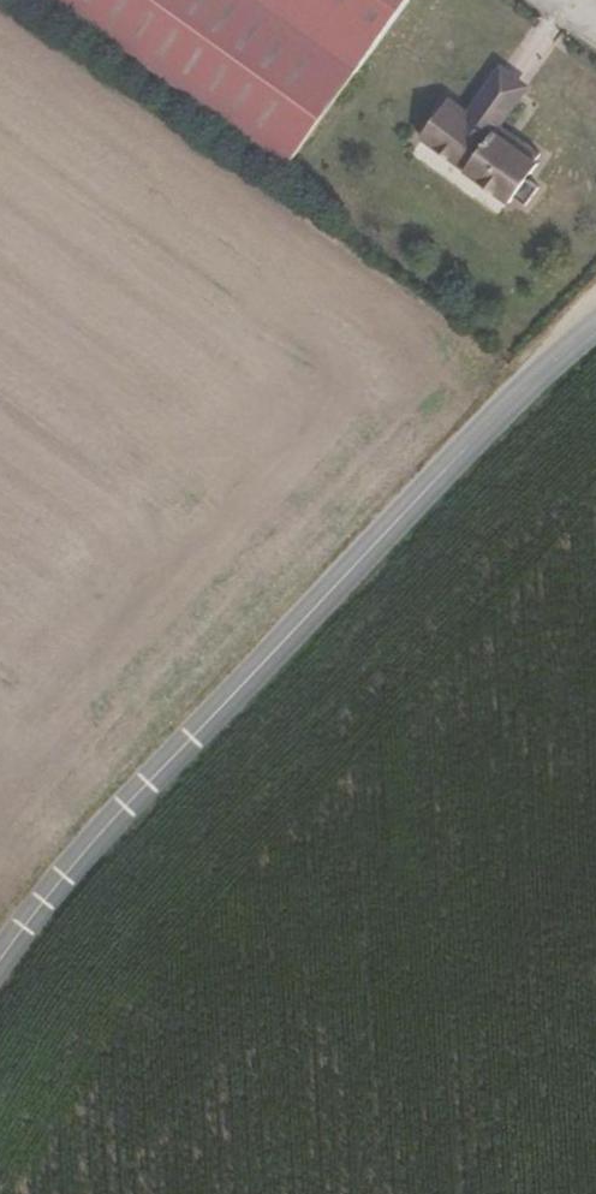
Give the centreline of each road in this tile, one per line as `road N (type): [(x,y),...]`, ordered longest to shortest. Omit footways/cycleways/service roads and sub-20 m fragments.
road 1 (unclassified): [(0,958),(121,808),(520,388)]

